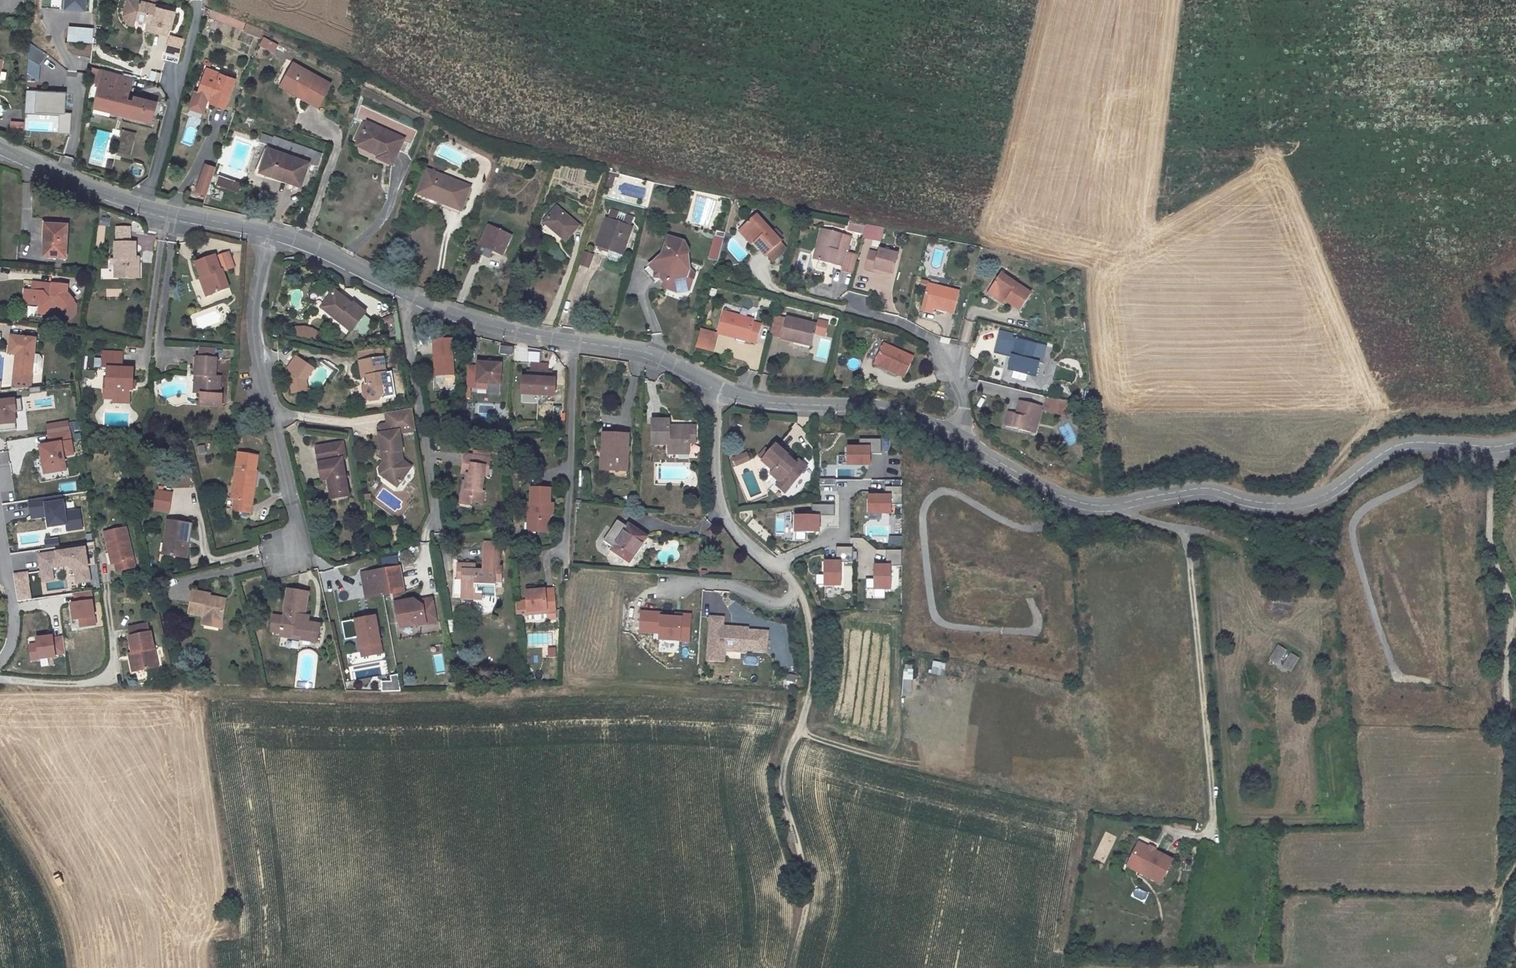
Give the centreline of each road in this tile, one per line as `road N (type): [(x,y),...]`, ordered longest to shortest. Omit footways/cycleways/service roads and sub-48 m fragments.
road 1 (residential): [(270,233),(479,323),(642,351),(766,402),(901,413),(1063,495),(1110,506),(1212,487),(1266,503),(1303,501),(1336,488),(1383,450),(1414,442),(1515,444)]
road 2 (track): [(795,589),(812,665),(786,766),(786,798),(812,886),(797,967)]
road 3 (residential): [(270,233),(253,329),(297,522),(286,554)]
road 4 (track): [(1513,967),(1515,675)]
road 5 (residential): [(0,148),(119,198),(270,233)]
road 6 (track): [(69,967),(48,879),(0,808)]
road 7 (track): [(1502,445),(1498,535),(1515,613)]

